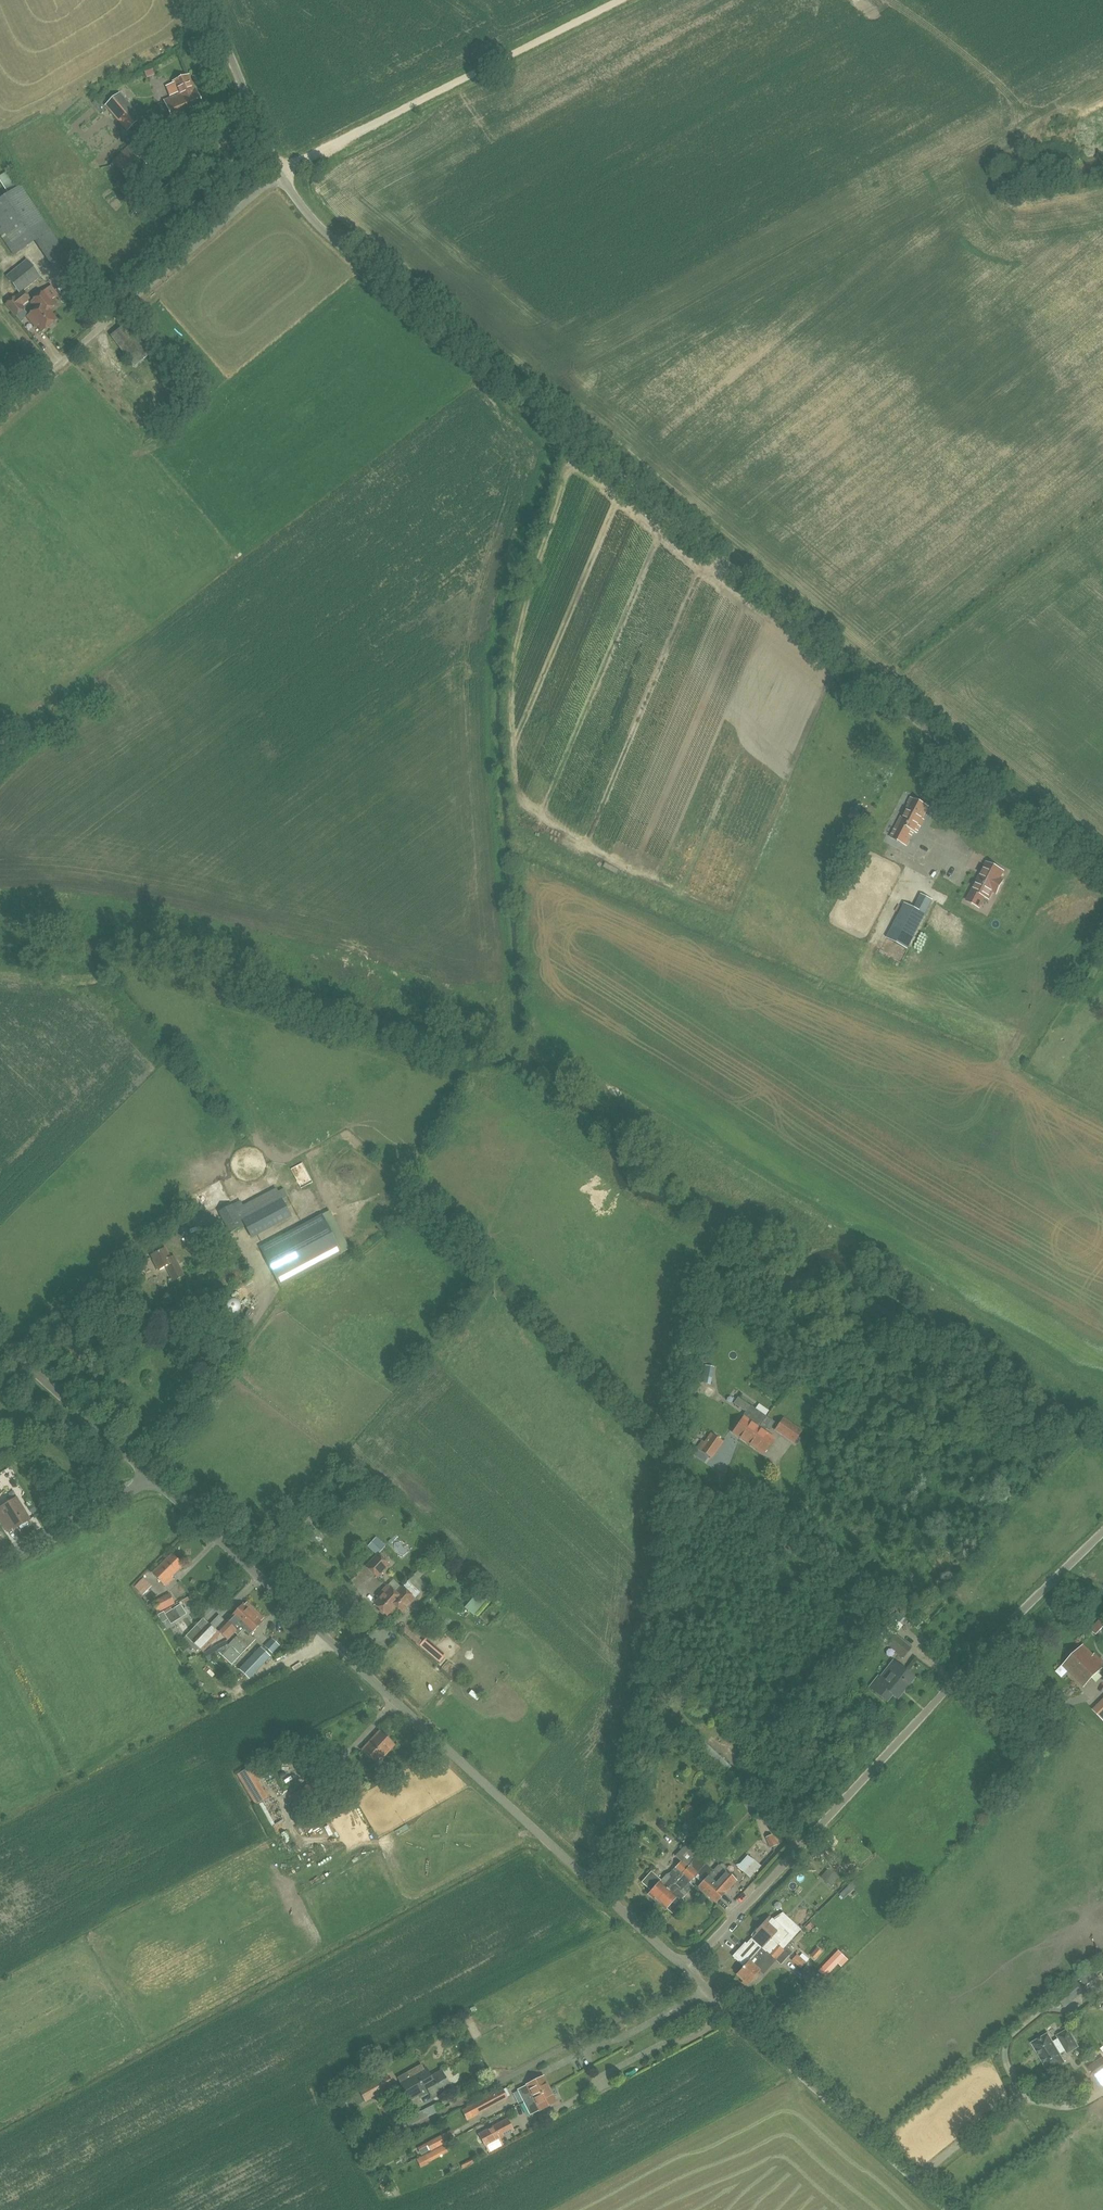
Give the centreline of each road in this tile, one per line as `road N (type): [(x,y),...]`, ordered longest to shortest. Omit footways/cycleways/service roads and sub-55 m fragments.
road 1 (unclassified): [(1102,868),(358,259),(309,215),(279,172)]
road 2 (unclassified): [(687,1969),(150,1476)]
road 3 (unclassified): [(687,1969),(1102,1532)]
road 4 (track): [(279,172),(621,0)]
road 5 (unclassified): [(0,413),(279,172)]
road 6 (unclassified): [(949,2209),(687,1969)]
road 7 (unclassified): [(150,1476),(0,1340)]
road 8 (unclassified): [(279,172),(206,0)]
road 9 (residential): [(0,1559),(150,1476)]

